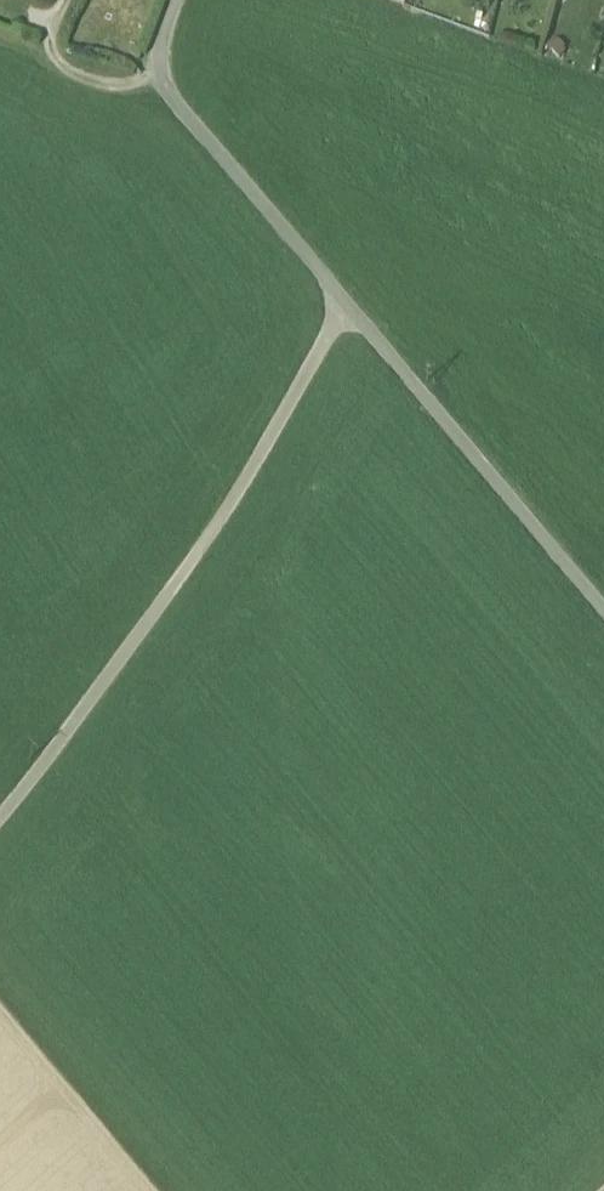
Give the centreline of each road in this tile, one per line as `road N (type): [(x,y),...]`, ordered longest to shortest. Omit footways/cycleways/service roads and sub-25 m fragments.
road 1 (track): [(179,0),(150,68),(603,611)]
road 2 (track): [(0,819),(229,511),(346,303)]

